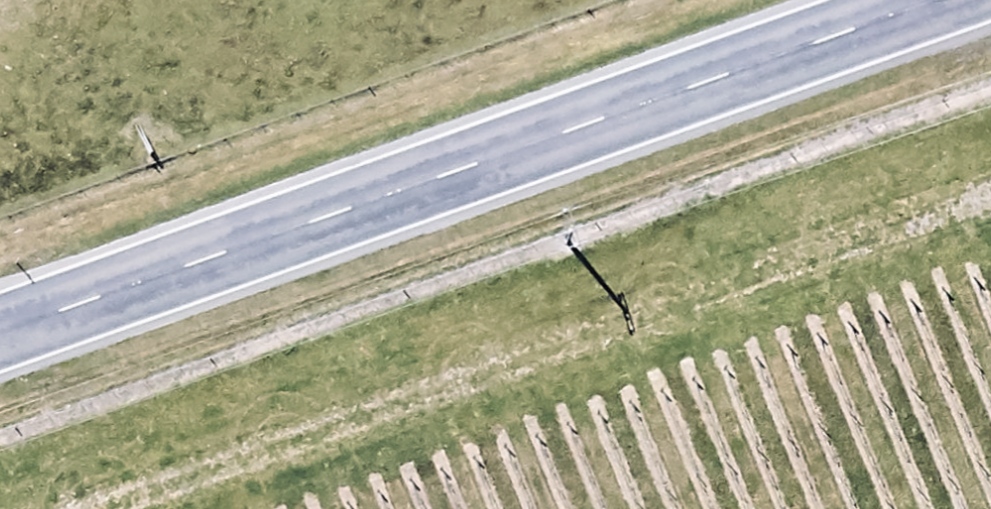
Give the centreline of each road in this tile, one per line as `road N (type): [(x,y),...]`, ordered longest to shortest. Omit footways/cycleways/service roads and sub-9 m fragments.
road 1 (track): [(990,196),(121,508)]
road 2 (primary): [(0,299),(845,0)]

